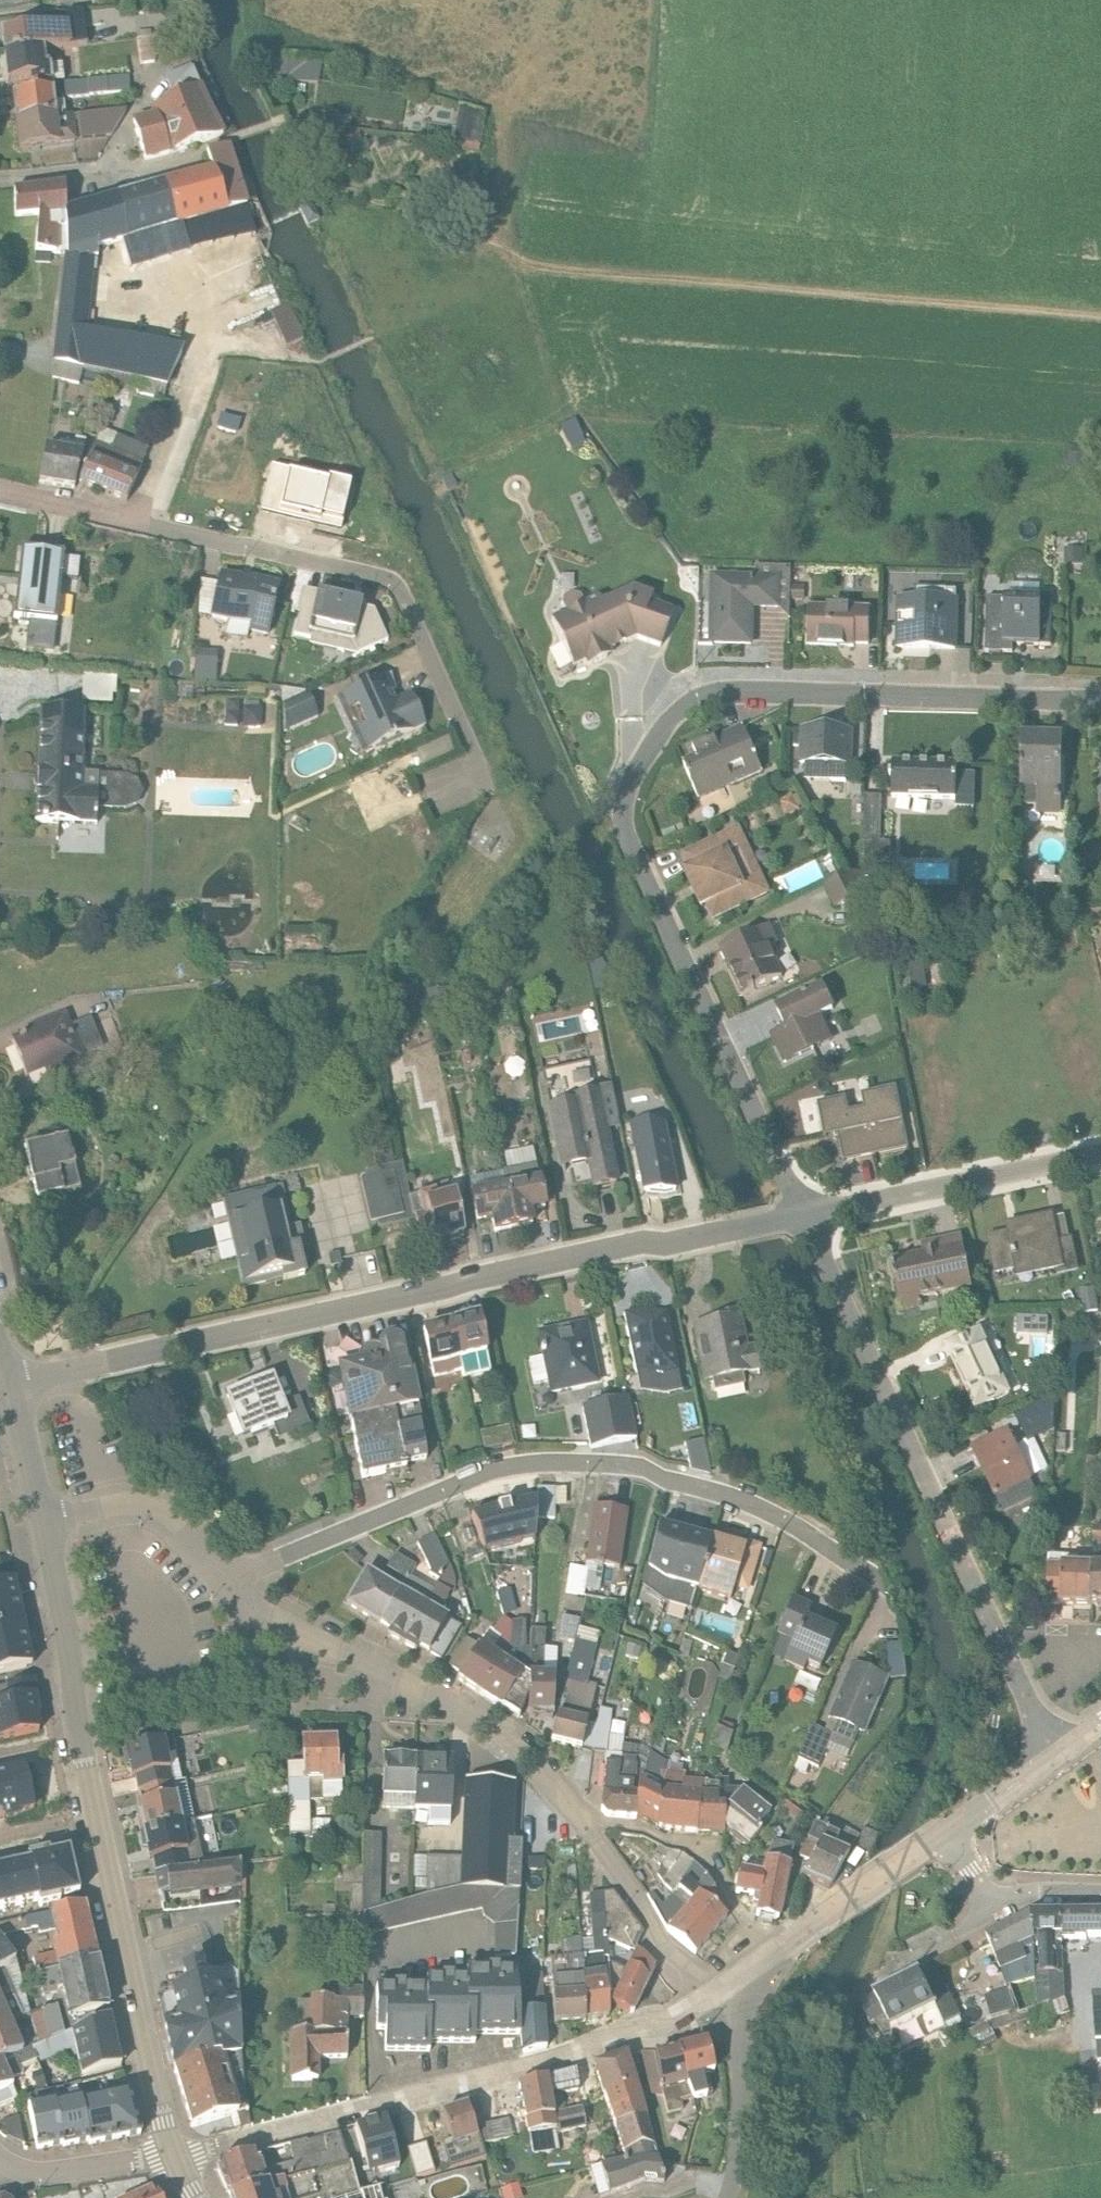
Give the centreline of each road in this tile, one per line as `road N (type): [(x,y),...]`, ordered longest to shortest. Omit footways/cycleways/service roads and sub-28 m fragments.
road 1 (residential): [(1100,700),(704,692),(670,712),(632,778),(622,817),(627,839),(805,1213)]
road 2 (residential): [(730,1226),(11,1382)]
road 3 (residential): [(236,1577),(467,1477),(529,1461),(648,1466),(746,1491),(884,1578)]
road 4 (secondary): [(44,1519),(95,1812),(173,2159)]
road 5 (residential): [(0,490),(380,575),(408,607),(483,780)]
road 6 (residential): [(805,1213),(1052,1750)]
road 7 (residential): [(173,2159),(578,2054),(711,1987)]
road 8 (residential): [(587,1828),(488,1722),(236,1577)]
road 9 (residential): [(805,1213),(1100,1147)]
road 10 (residential): [(777,1943),(748,1916),(704,1846),(673,1831),(587,1828)]
road 11 (residential): [(726,2197),(741,2108),(737,2042),(711,1987)]
road 12 (residential): [(236,1577),(143,1508),(44,1519)]
road 13 (residential): [(777,1943),(946,1824)]
road 14 (residential): [(711,1987),(655,1930),(587,1828)]
road 15 (residential): [(0,180),(90,171),(114,176),(193,156)]
road 16 (residential): [(7,2170),(32,2177),(173,2159)]
road 17 (secondary): [(11,1382),(44,1519)]
road 18 (residential): [(946,1824),(1052,1750)]

